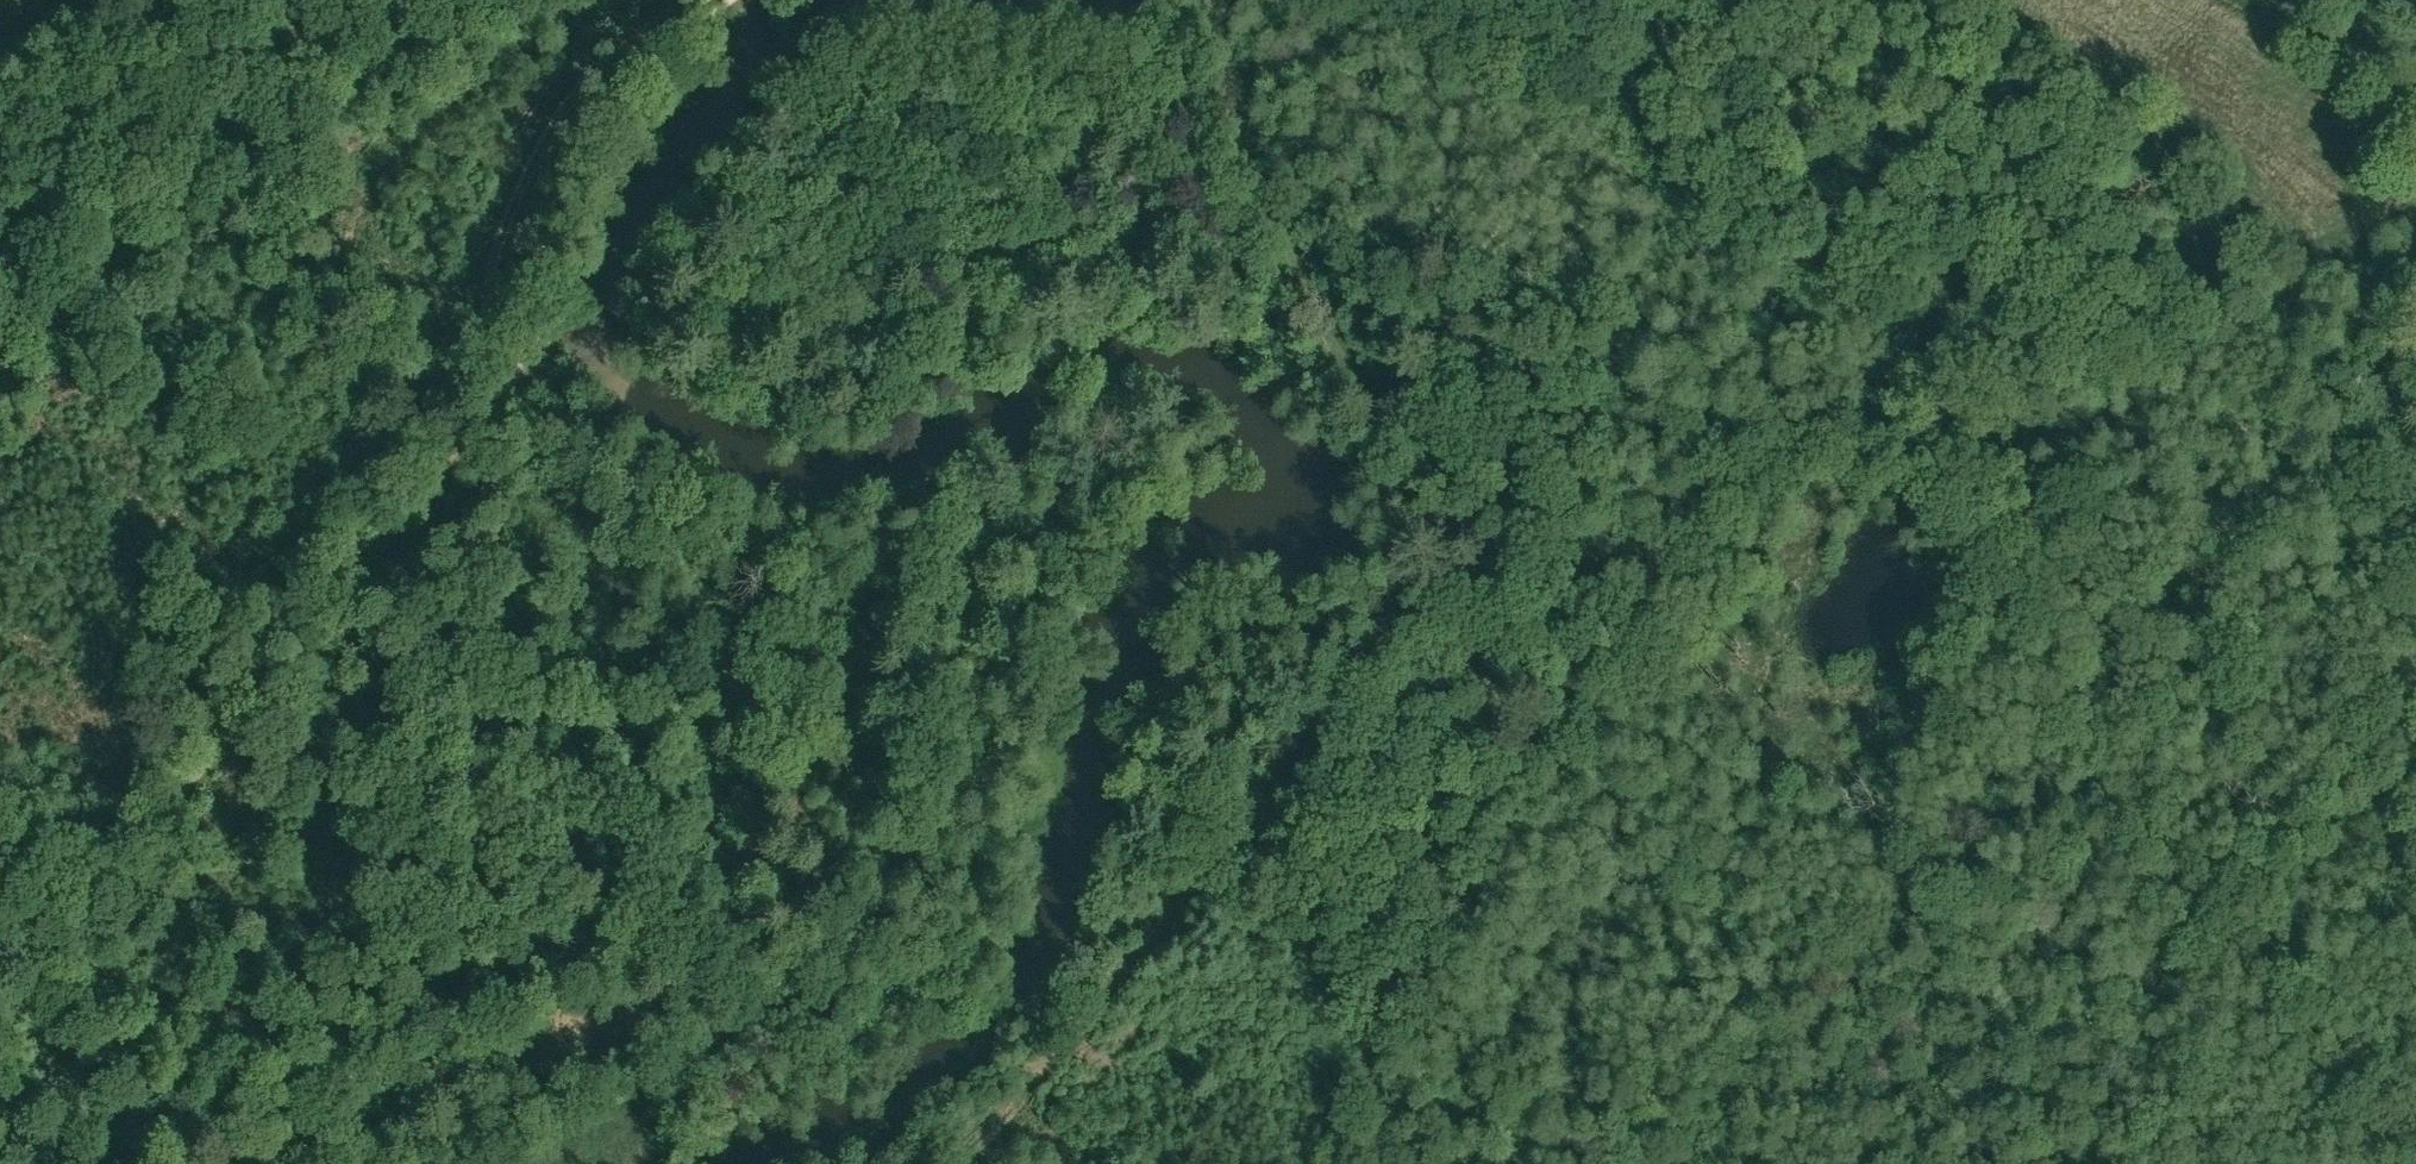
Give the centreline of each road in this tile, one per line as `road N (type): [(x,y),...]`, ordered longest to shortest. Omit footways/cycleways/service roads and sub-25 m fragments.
road 1 (track): [(678,0),(578,95),(540,159),(510,218),(451,457),(327,611)]
road 2 (track): [(0,1016),(74,937),(327,611)]
road 3 (track): [(2256,0),(2367,61),(2415,104)]

